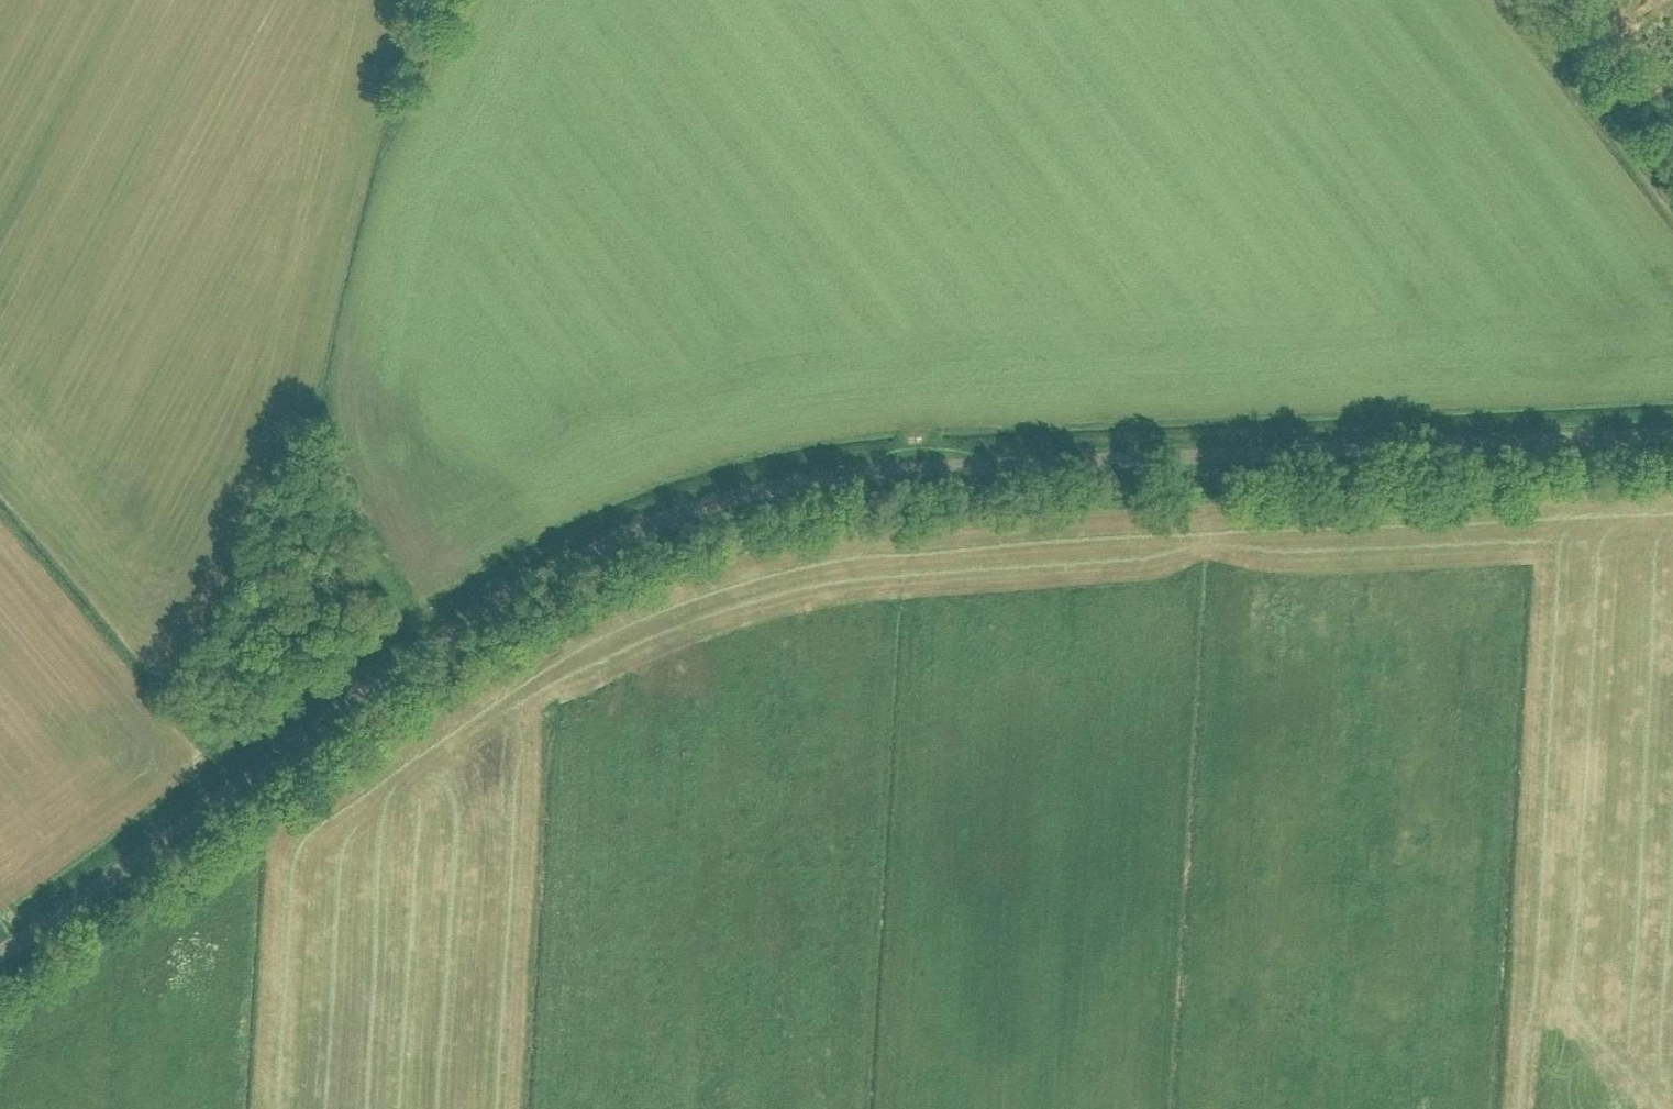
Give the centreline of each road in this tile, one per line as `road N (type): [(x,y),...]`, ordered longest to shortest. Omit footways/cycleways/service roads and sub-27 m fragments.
road 1 (unclassified): [(1672,434),(872,470),(796,483),(635,529),(428,647),(0,953)]
road 2 (track): [(1672,216),(1509,0)]

